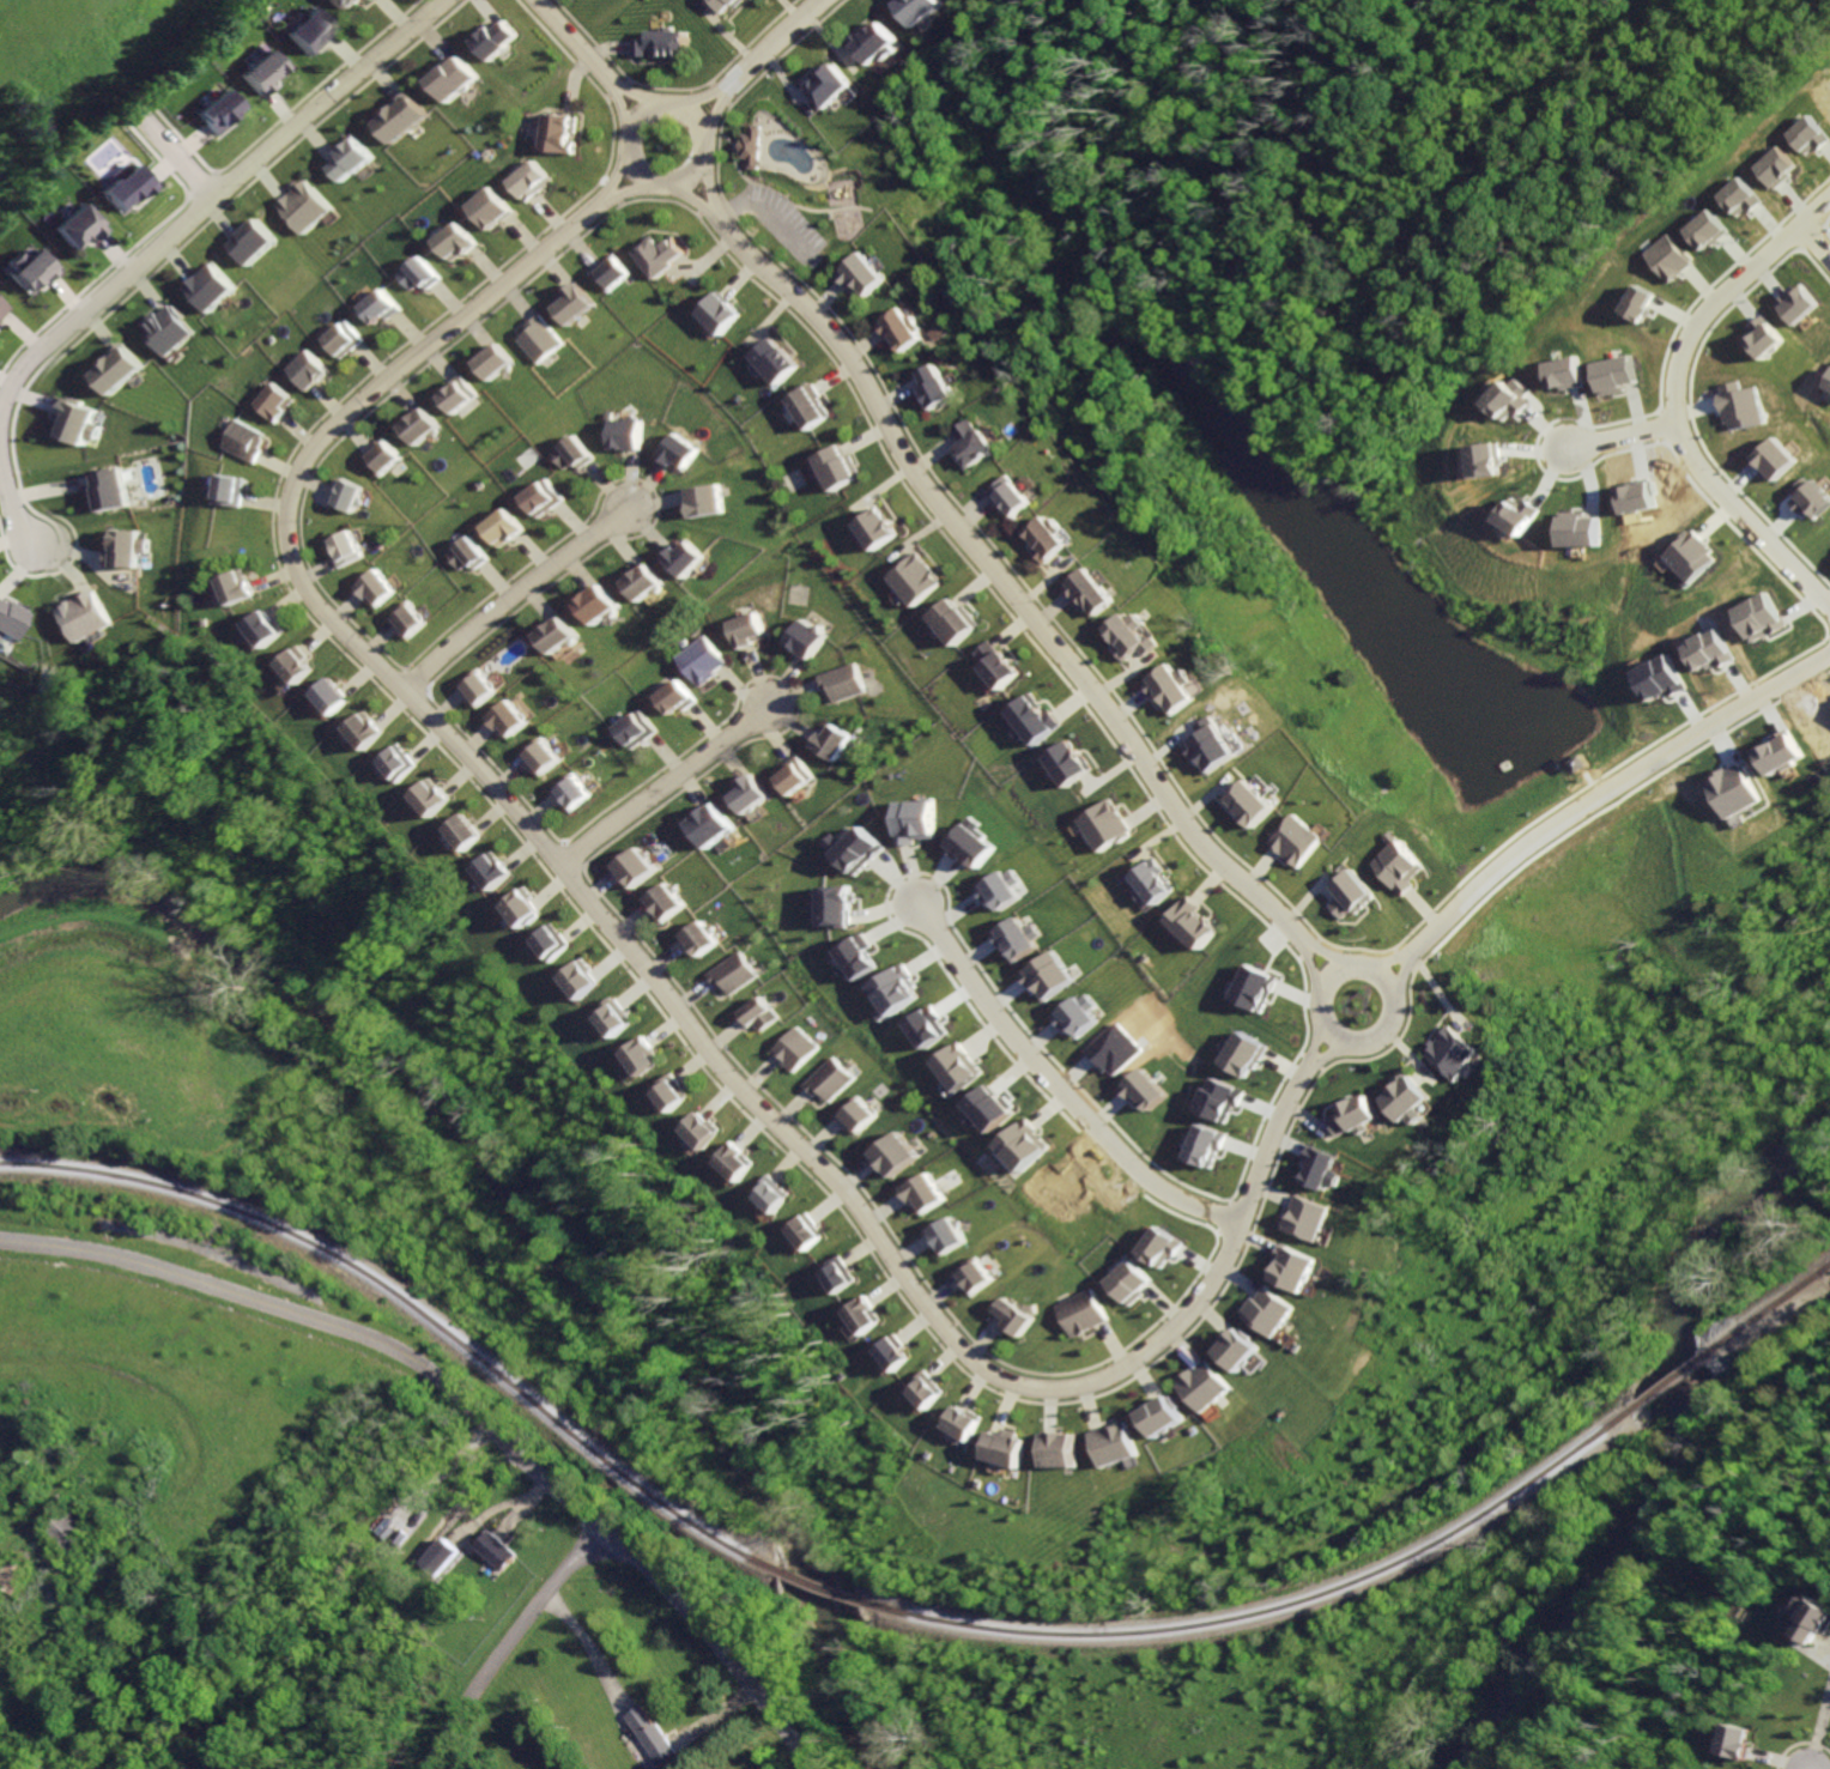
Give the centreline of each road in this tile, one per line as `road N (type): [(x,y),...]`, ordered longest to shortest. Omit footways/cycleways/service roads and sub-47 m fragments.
road 1 (residential): [(592,200),(305,464),(287,531),(293,563),(323,612),(453,734),(703,1042),(848,1183),(925,1303),(1001,1380),(1049,1392),(1096,1382),(1168,1327),(1224,1253),(1277,1113),(1308,1061)]
road 2 (residential): [(814,1768),(683,1603),(419,1359),(117,1253),(0,1240)]
road 3 (residential): [(704,210),(842,350),(921,487),(1110,713),(1183,826),(1305,949)]
road 4 (residential): [(438,0),(22,374),(1,436),(18,516),(37,544)]
road 5 (residential): [(1829,615),(1707,483),(1671,413),(1676,358),(1697,314),(1829,198)]
road 6 (residential): [(1405,959),(1587,805),(1829,647)]
road 7 (residential): [(1236,1223),(1140,1176),(1019,1050),(911,903)]
road 8 (residential): [(607,1533),(557,1585),(434,1768)]
road 9 (residential): [(404,689),(624,510)]
road 10 (residential): [(559,861),(761,705)]
road 11 (residential): [(617,137),(623,164),(652,183),(684,172),(697,143),(686,116),(655,103),(630,114),(617,137)]
road 12 (residential): [(1364,1042),(1384,1028),(1389,992),(1375,973),(1340,967),(1315,992),(1315,1016),(1328,1036),(1364,1042)]
road 13 (track): [(0,1552),(90,1450),(113,1387)]
road 14 (residential): [(721,84),(816,0)]

